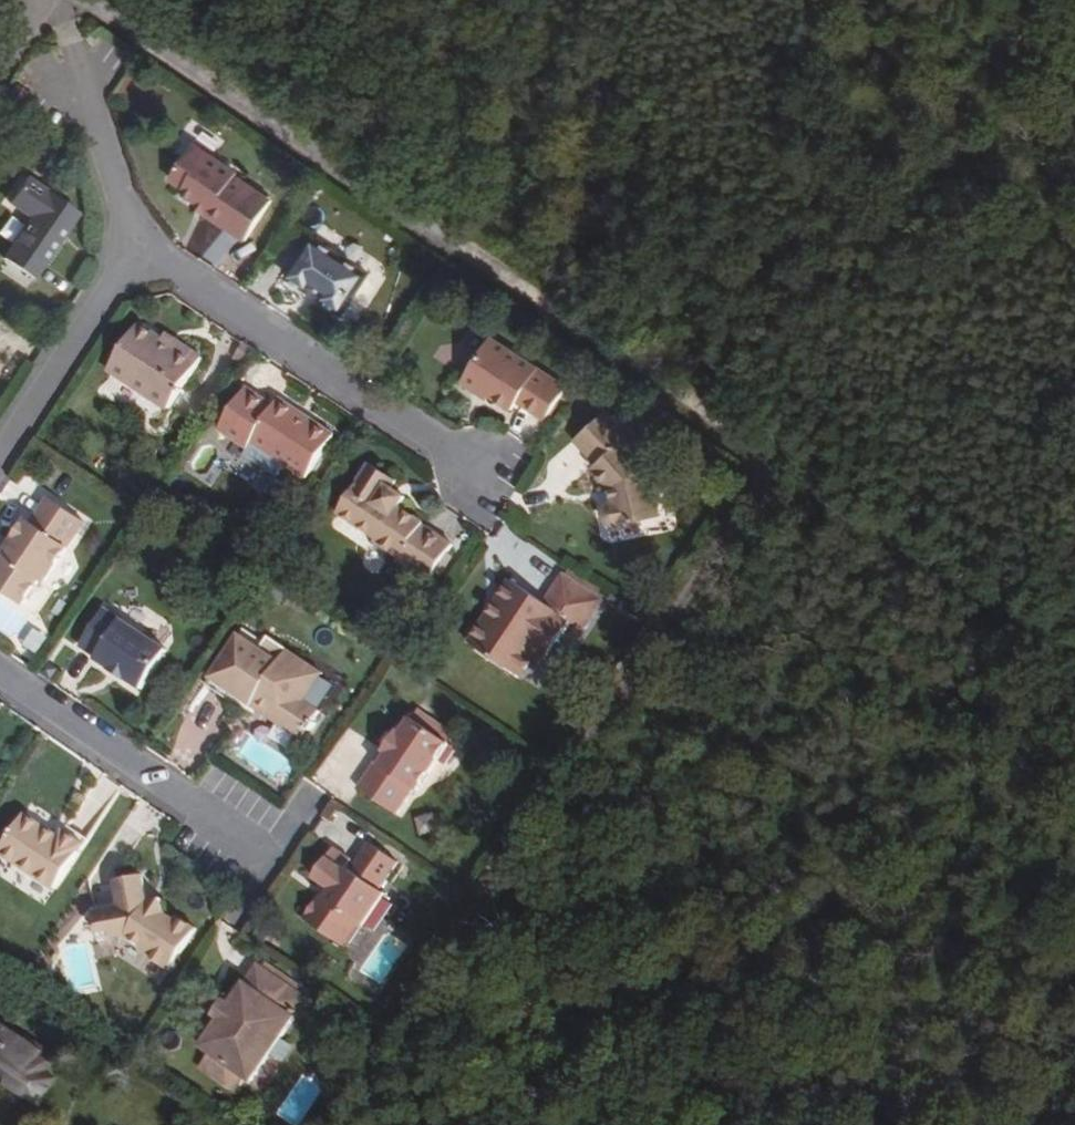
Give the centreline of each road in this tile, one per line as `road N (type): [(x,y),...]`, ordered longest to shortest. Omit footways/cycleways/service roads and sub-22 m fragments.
road 1 (track): [(1074,662),(81,0)]
road 2 (track): [(326,1124),(757,455)]
road 3 (residential): [(136,245),(494,473)]
road 4 (residential): [(258,856),(0,677)]
road 5 (residential): [(59,0),(136,245)]
road 6 (residential): [(0,456),(136,245)]

